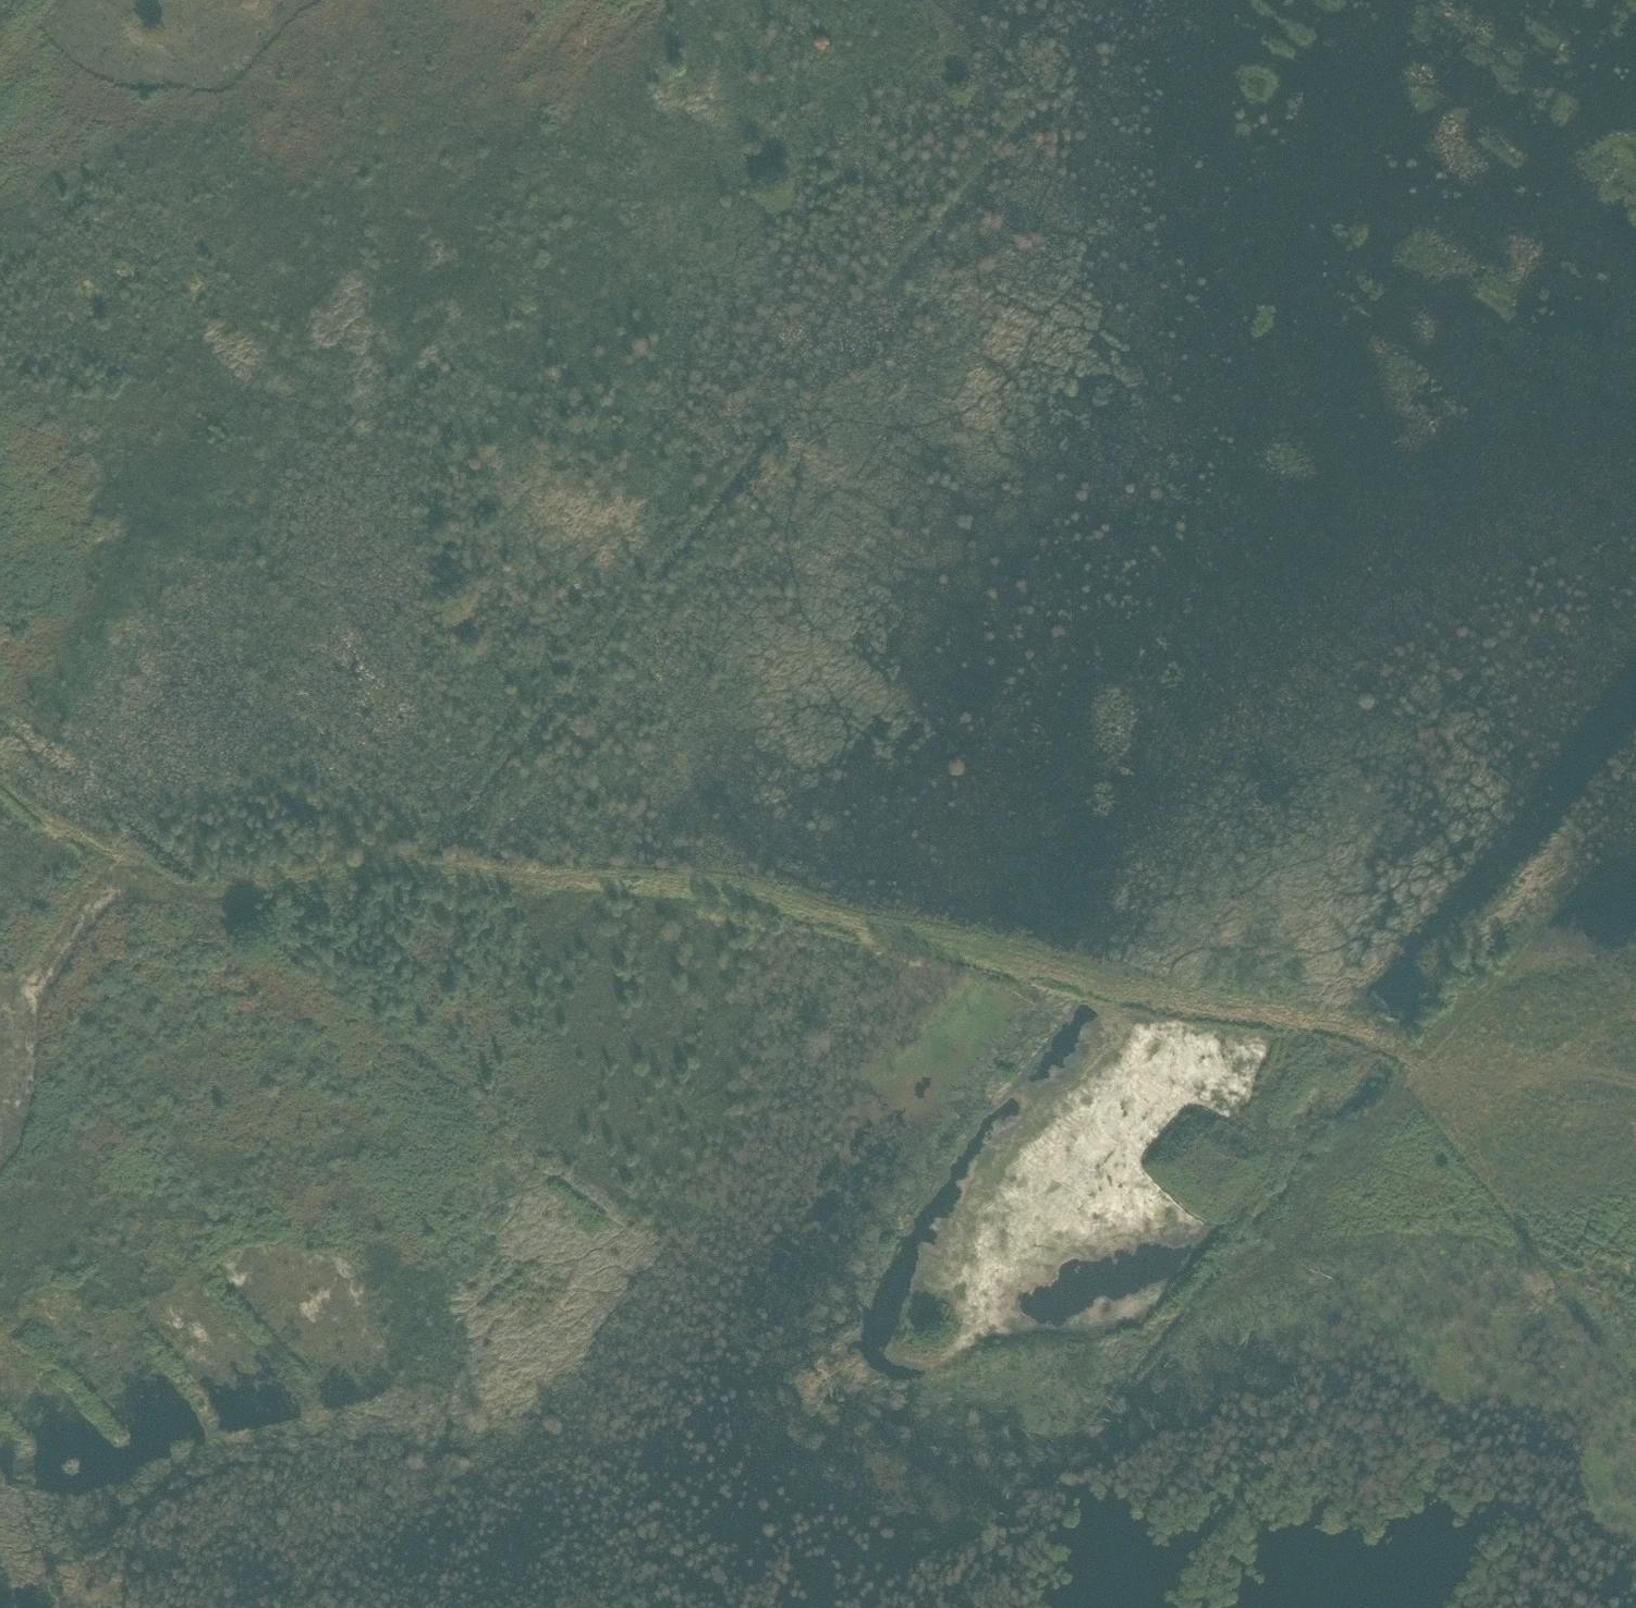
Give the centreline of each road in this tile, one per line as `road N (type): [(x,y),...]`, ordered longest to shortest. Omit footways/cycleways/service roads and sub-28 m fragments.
road 1 (track): [(0,782),(158,883),(213,898),(307,871),(701,881),(1166,996),(1326,1026),(1391,1046),(1440,1075),(1635,1080)]

